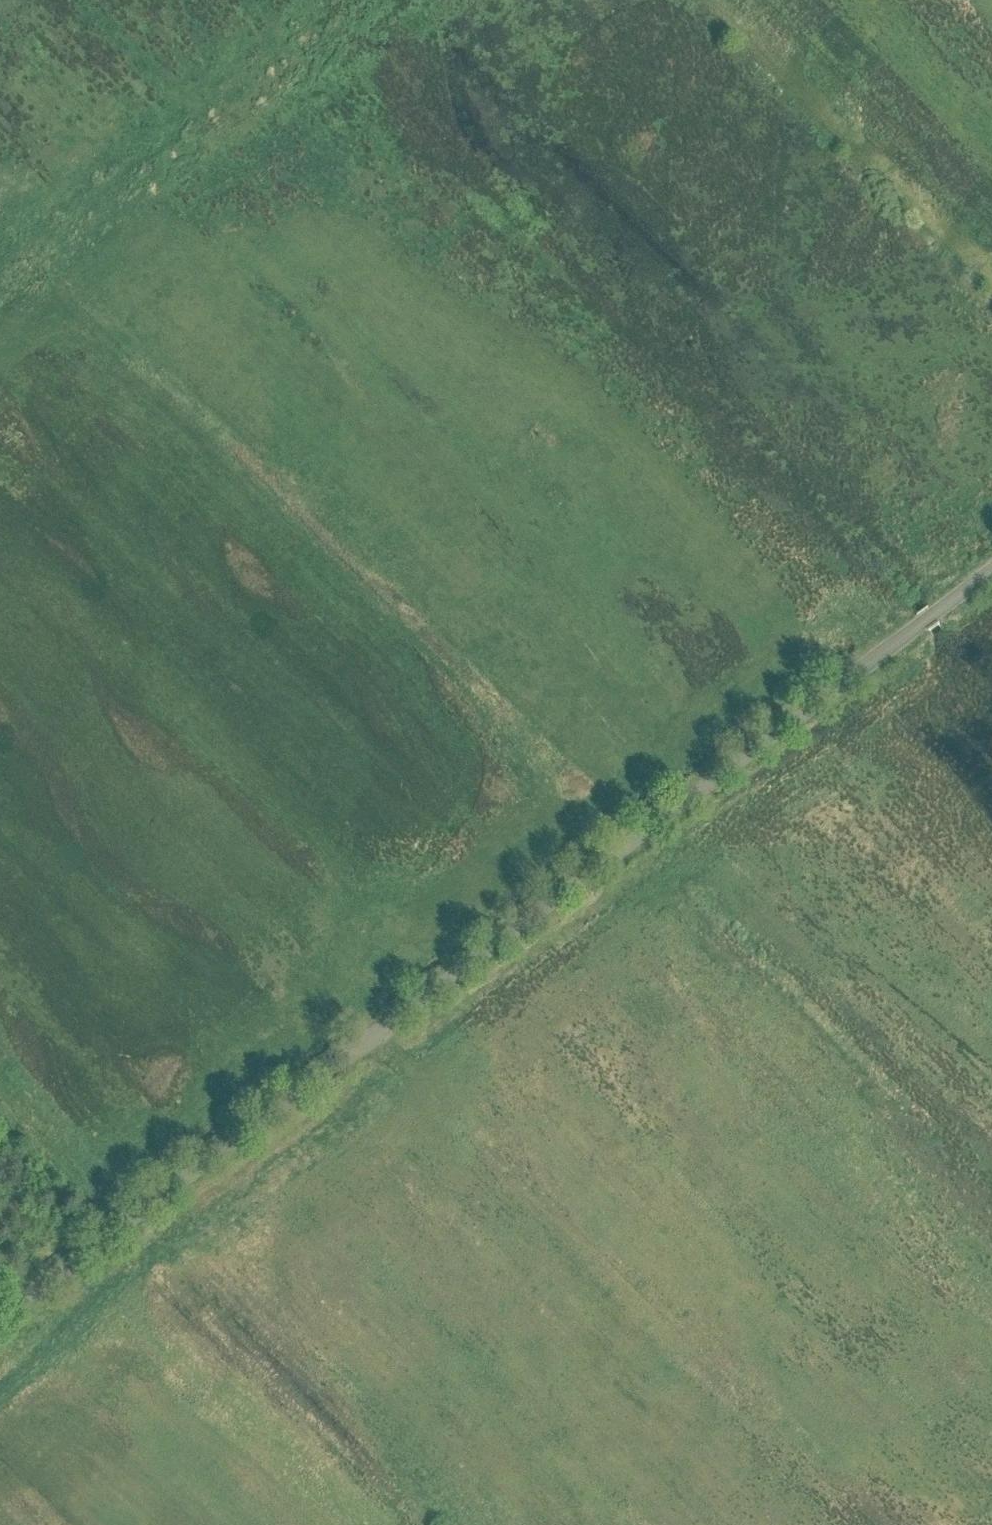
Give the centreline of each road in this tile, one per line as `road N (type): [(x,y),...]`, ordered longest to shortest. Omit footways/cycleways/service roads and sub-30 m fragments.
road 1 (tertiary): [(0,1318),(991,571)]

